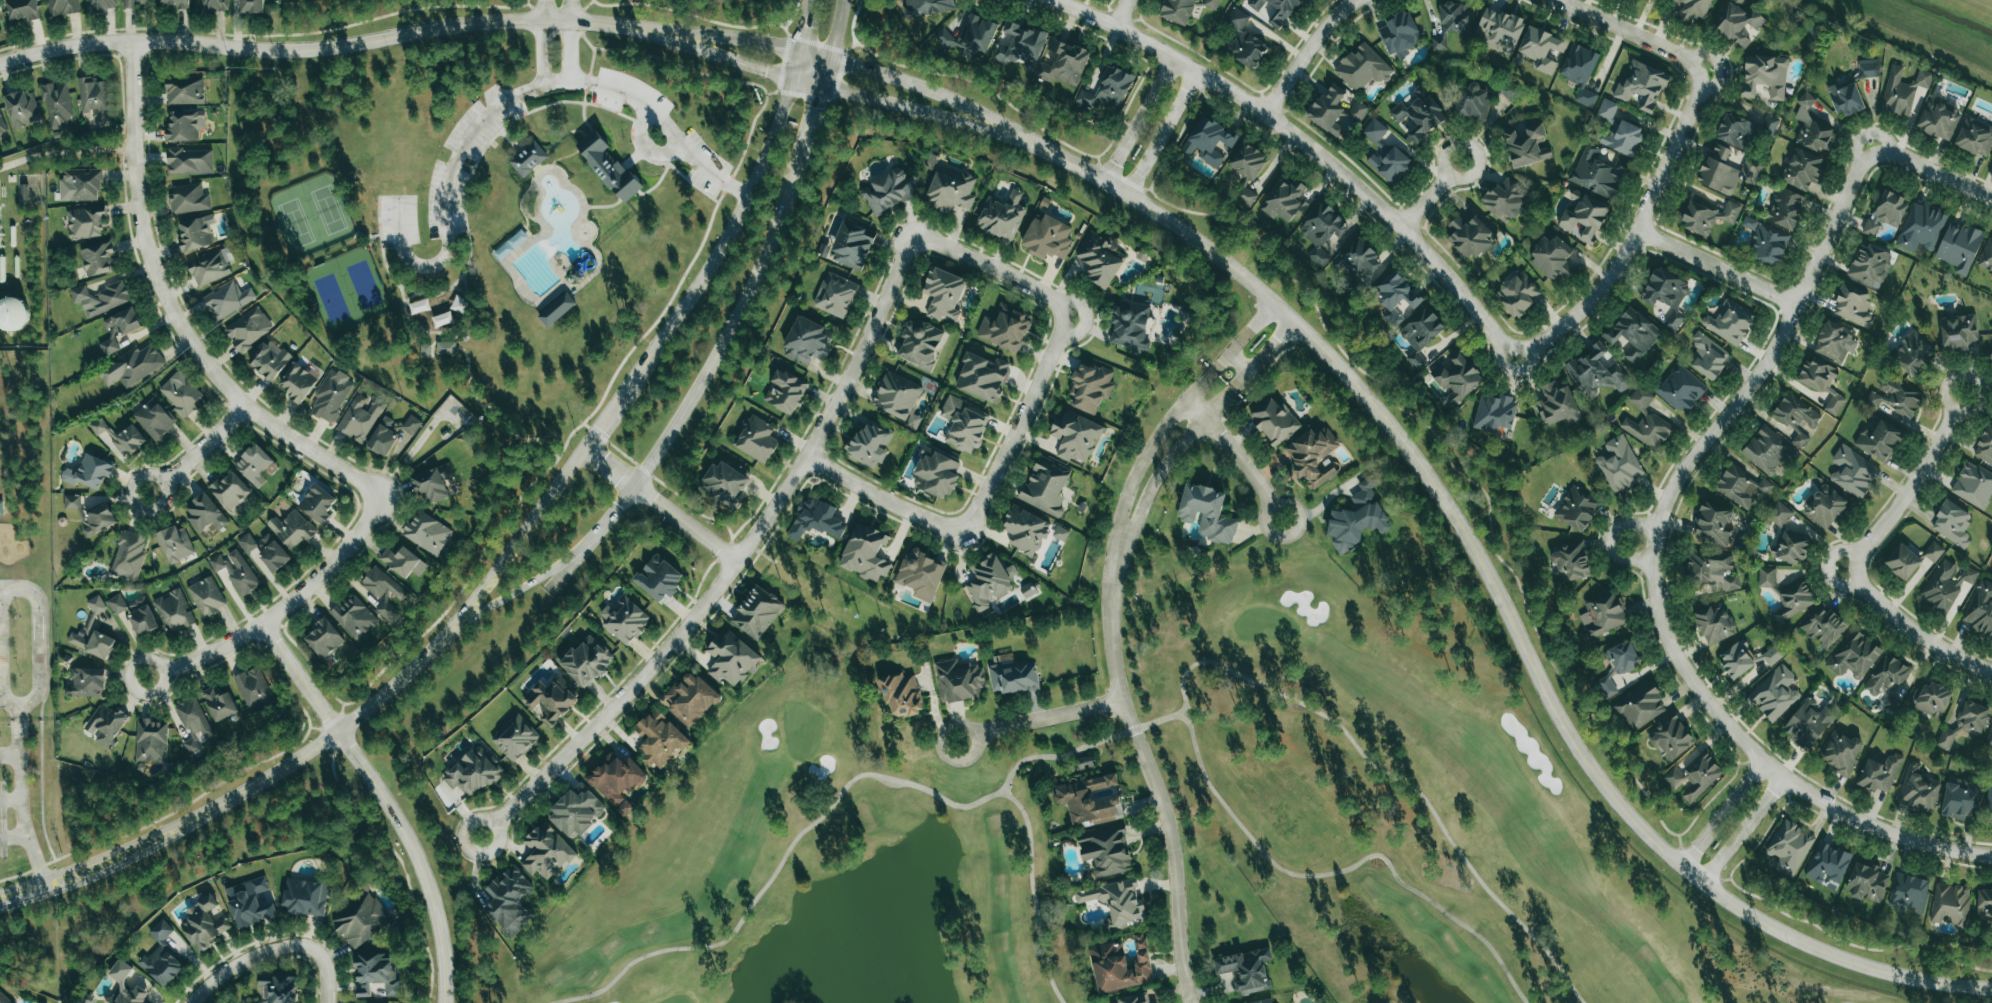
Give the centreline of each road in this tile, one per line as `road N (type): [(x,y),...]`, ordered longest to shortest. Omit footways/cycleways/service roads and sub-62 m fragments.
road 1 (tertiary): [(1991,989),(1877,972),(1818,953),(1752,917),(1661,849),(1589,768),(1472,549),(1364,397),(1230,266),(999,128)]
road 2 (residential): [(482,836),(609,715),(740,559),(828,421),(912,239)]
road 3 (residential): [(669,34),(510,21),(307,49),(103,42),(0,63)]
road 4 (residential): [(1516,354),(1402,227),(1266,114),(1127,34),(1048,0)]
road 5 (residential): [(132,40),(137,196),(175,319),(244,403),(379,498)]
road 6 (tertiary): [(439,641),(329,737),(165,836),(0,897)]
road 7 (residential): [(1991,858),(1914,844),(1872,826),(1735,739),(1667,641),(1654,602),(1653,559)]
road 8 (residential): [(1121,540),(1114,654),(1165,816),(1187,1002)]
road 9 (residential): [(1653,559),(1663,503),(1759,373),(1870,146)]
road 10 (tertiary): [(606,520),(735,319),(808,142)]
road 11 (residential): [(912,239),(993,267),(1069,312),(962,540)]
road 12 (residential): [(1991,672),(1931,645),(1843,568),(1921,472),(1960,395)]
road 13 (tertiary): [(792,79),(750,192),(625,389)]
road 14 (residential): [(1708,69),(1617,265),(1571,321),(1516,354)]
road 15 (residential): [(379,498),(300,595),(213,651),(147,677)]
road 16 (tertiary): [(446,1002),(425,884),(379,785),(338,730)]
road 17 (residential): [(1228,353),(1163,427),(1124,509),(1121,540)]
road 18 (tertiary): [(570,471),(439,641)]
road 19 (residential): [(1121,540),(1184,441),(1248,372)]
road 20 (tertiary): [(439,641),(557,566),(606,520)]
road 21 (residential): [(327,1002),(324,960),(297,943),(246,959),(192,1002)]
road 22 (residential): [(740,559),(585,450)]
road 23 (tertiary): [(999,128),(939,96),(830,60)]
road 24 (tertiary): [(823,86),(999,128)]
road 25 (residential): [(962,540),(806,456)]
road 26 (residential): [(1637,230),(1793,303)]
road 27 (residential): [(957,743),(1123,699)]
road 28 (residential): [(1556,0),(1708,69)]
road 29 (residential): [(1185,401),(1282,518)]
road 30 (residential): [(1266,114),(1318,36),(1356,0)]
road 31 (residential): [(1126,200),(1198,75)]
road 32 (residential): [(1171,59),(1101,185)]
road 33 (residential): [(1870,146),(1991,204)]
road 34 (residential): [(800,52),(669,34)]
road 35 (residential): [(1706,882),(1782,775)]
road 36 (residential): [(338,730),(262,623)]
road 37 (residential): [(669,34),(792,79)]
road 38 (residential): [(1760,759),(1684,865)]
road 39 (residential): [(244,403),(148,491)]

